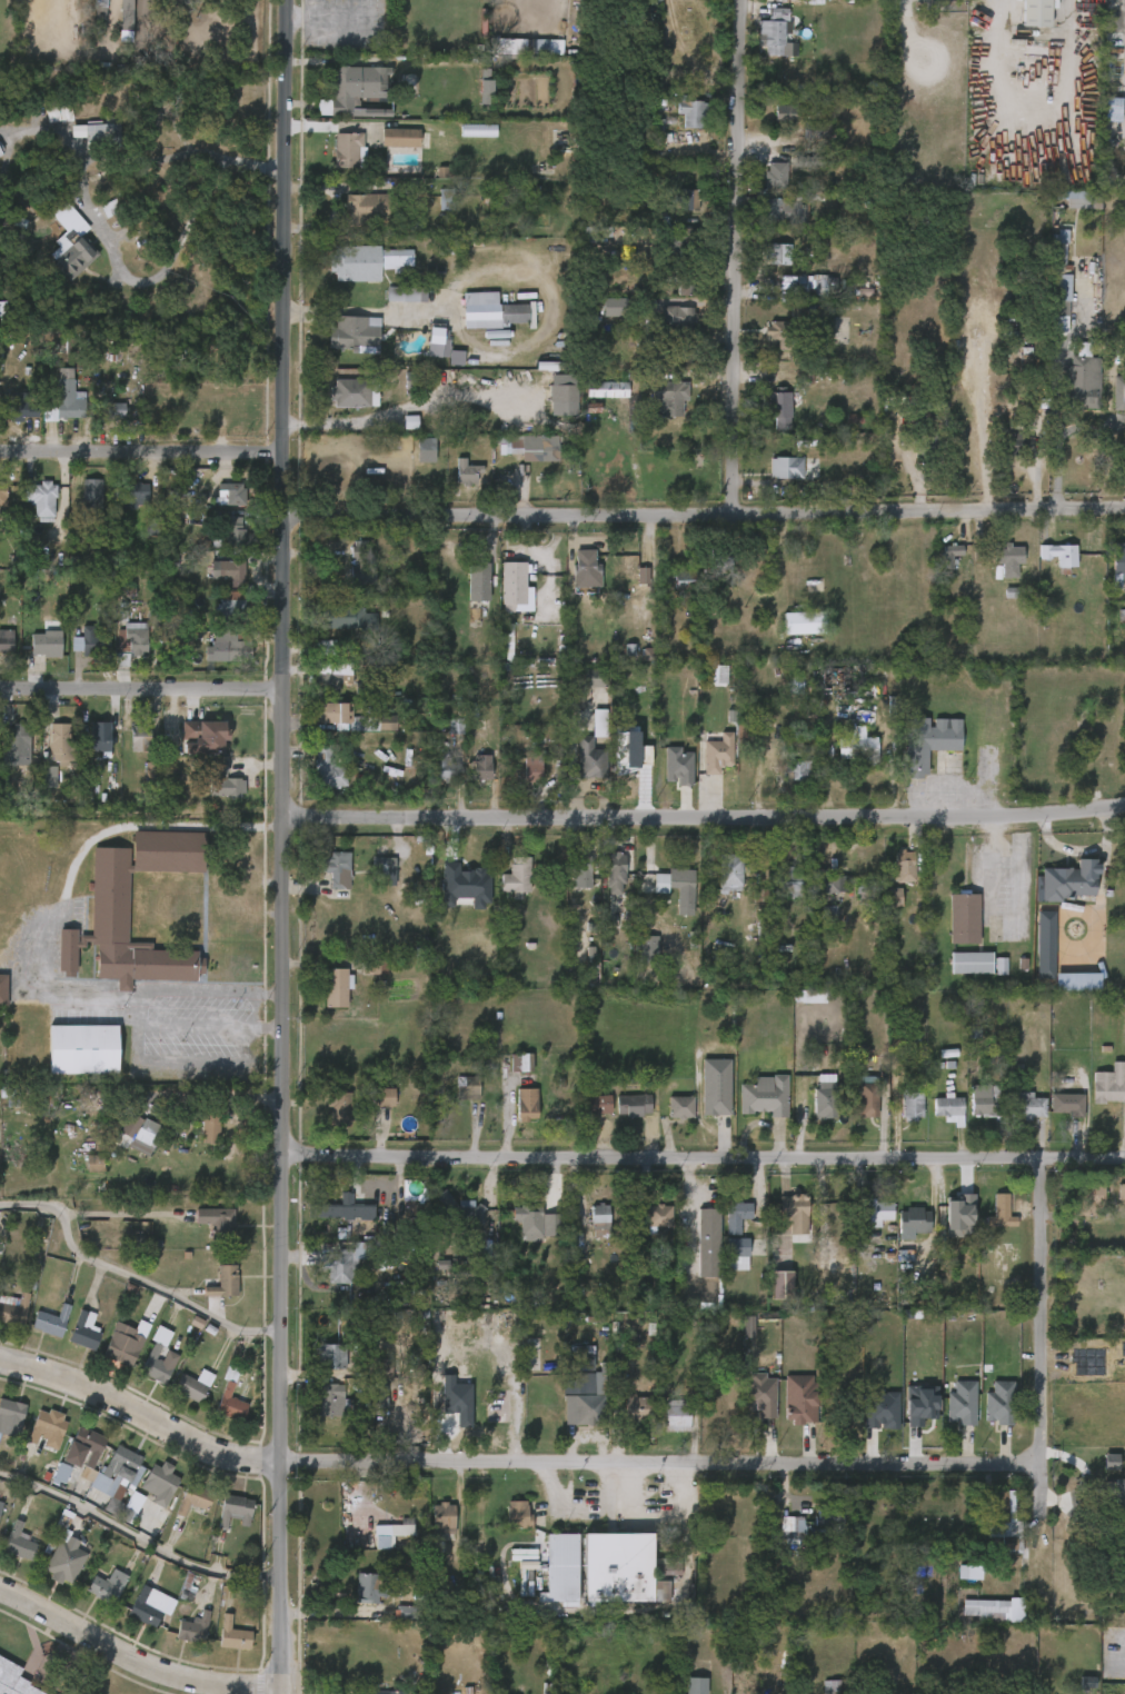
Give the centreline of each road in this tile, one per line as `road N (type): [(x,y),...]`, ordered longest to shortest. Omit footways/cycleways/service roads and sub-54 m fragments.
road 1 (tertiary): [(278,1693),(284,0)]
road 2 (tertiary): [(280,819),(999,819),(1124,808)]
road 3 (residential): [(280,517),(1124,507)]
road 4 (residential): [(278,1462),(1049,1464)]
road 5 (residential): [(279,1154),(1042,1160)]
road 6 (residential): [(740,0),(730,514)]
road 7 (residential): [(1042,1160),(1051,1560)]
road 8 (tertiary): [(0,1360),(98,1389),(213,1451),(278,1462)]
road 9 (residential): [(0,1591),(168,1673),(278,1688)]
road 10 (residential): [(0,452),(281,454)]
road 11 (residential): [(0,687),(280,689)]

